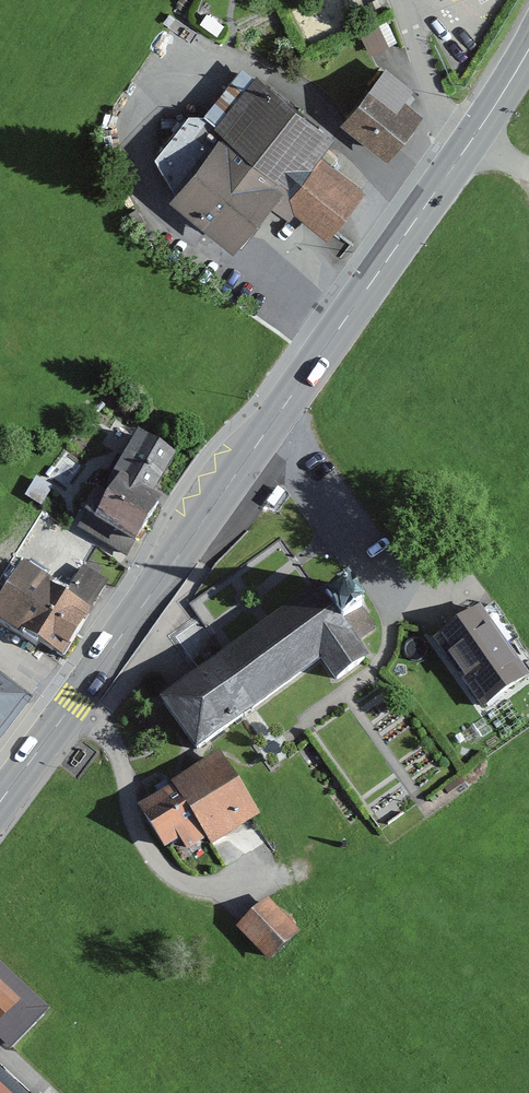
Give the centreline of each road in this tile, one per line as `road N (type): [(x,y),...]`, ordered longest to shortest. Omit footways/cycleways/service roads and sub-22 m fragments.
road 1 (primary): [(466,148),(0,802)]
road 2 (unclassified): [(466,148),(447,123),(403,0)]

